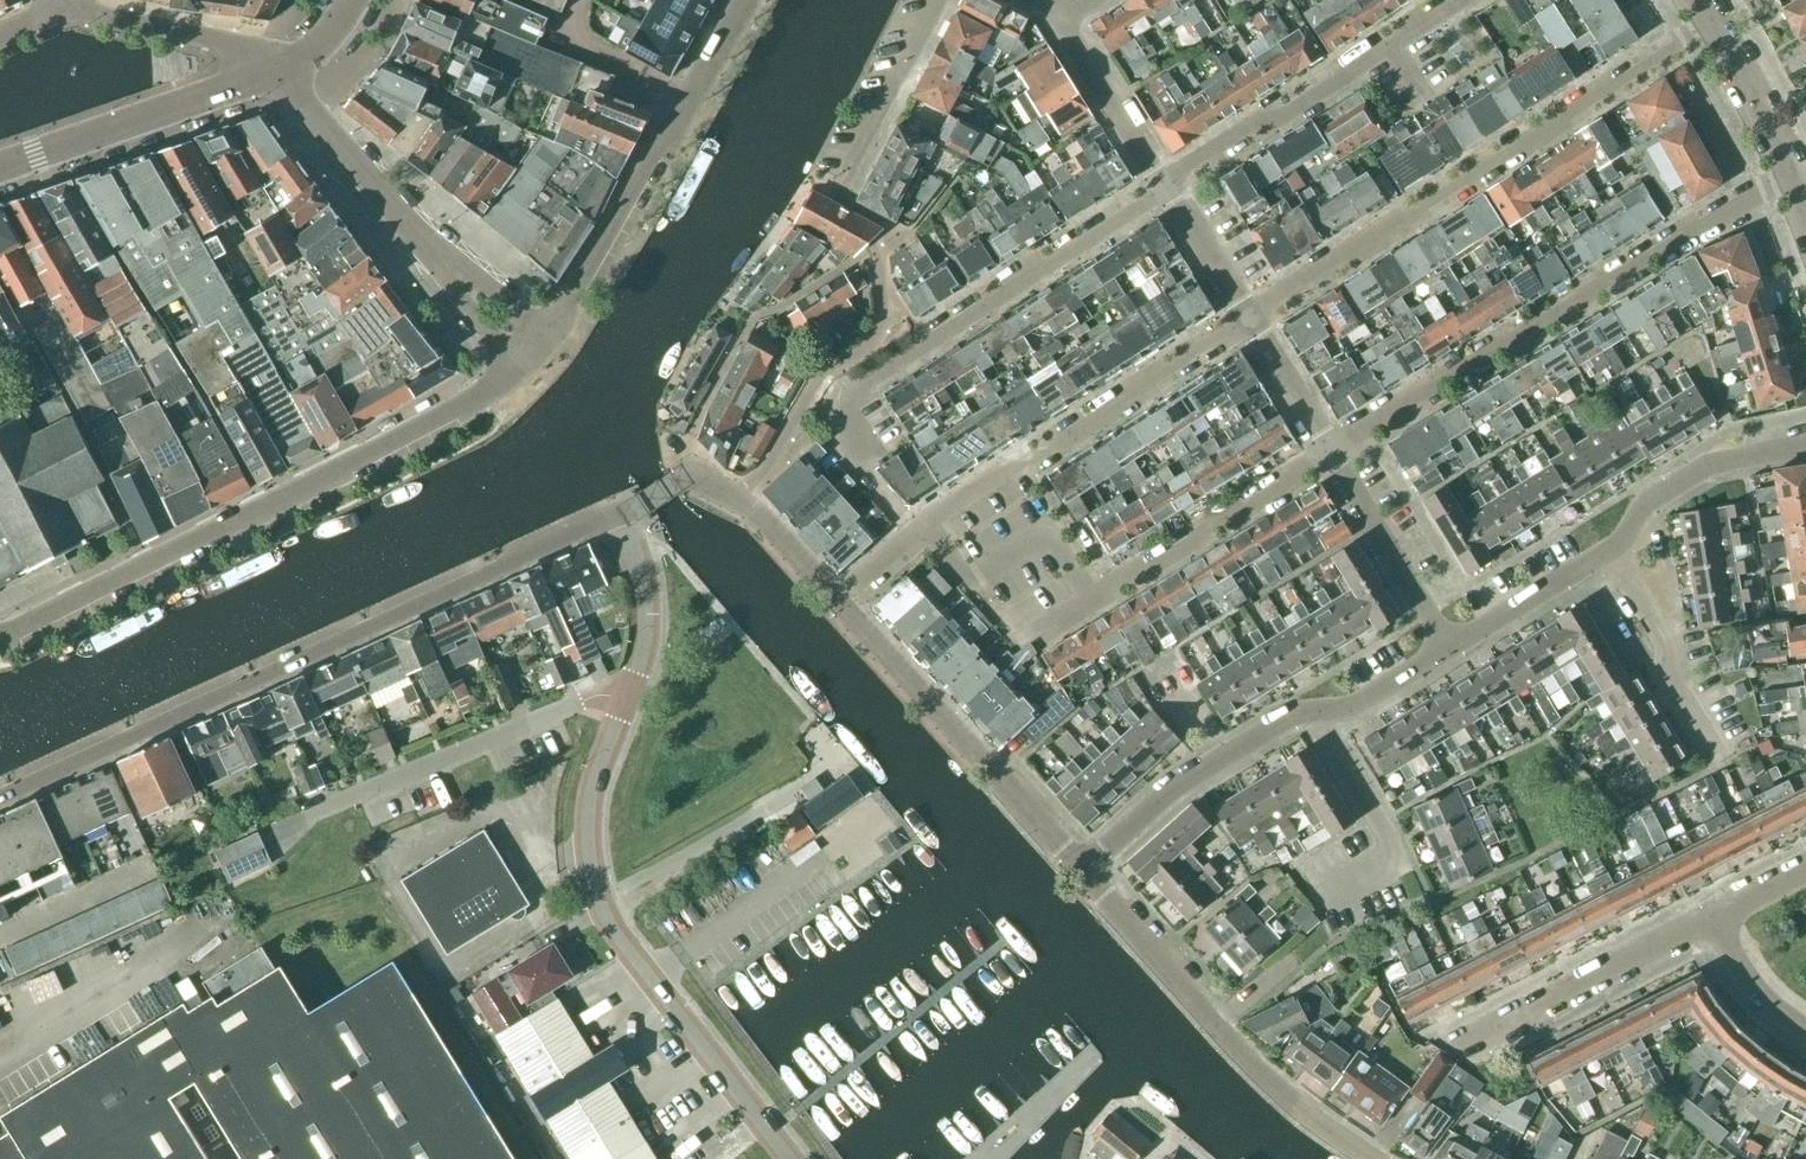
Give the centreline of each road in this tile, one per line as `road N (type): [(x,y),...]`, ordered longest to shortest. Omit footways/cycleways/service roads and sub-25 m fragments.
road 1 (unclassified): [(791,1158),(625,944),(593,874),(588,804),(640,666),(649,612),(641,560),(621,516)]
road 2 (unclassified): [(0,798),(621,516)]
road 3 (residential): [(512,383),(0,644)]
road 4 (residential): [(909,537),(849,461),(870,444),(837,404),(1170,190)]
road 5 (residential): [(1244,320),(1715,22)]
road 6 (residential): [(1332,454),(1793,174)]
road 7 (unclassified): [(1377,1158),(1322,1125),(1242,1055),(1079,873)]
road 8 (residential): [(909,537),(1244,320)]
road 9 (residential): [(557,339),(747,0)]
road 10 (unclassified): [(1079,873),(843,604)]
road 11 (residential): [(1170,190),(1469,0)]
road 12 (residential): [(1040,636),(1332,454)]
road 13 (secondary): [(0,170),(279,72)]
road 14 (residential): [(1079,873),(1169,792),(1289,717),(1319,711)]
road 15 (residential): [(1450,1052),(1709,921)]
road 16 (residential): [(1728,769),(1606,554)]
road 17 (residential): [(1319,897),(1393,853),(1319,711)]
road 18 (residential): [(1606,554),(1652,501),(1713,466),(1805,444)]
road 19 (residential): [(1446,651),(1332,454)]
road 20 (residential): [(838,197),(943,0)]
road 21 (residential): [(413,233),(279,72)]
road 22 (residential): [(279,72),(234,44),(84,11)]
road 23 (residential): [(1170,190),(1058,17)]
road 24 (unclassified): [(843,604),(743,498),(699,473)]
road 25 (residential): [(1446,651),(1606,554)]
road 26 (residential): [(413,233),(512,383)]
road 27 (residential): [(557,339),(413,233)]
road 28 (unclassified): [(1793,174),(1715,22)]
road 29 (residential): [(1332,454),(1244,320)]
road 30 (residential): [(1244,320),(1170,190)]
road 31 (residential): [(1805,1029),(1771,1002),(1709,921)]
road 32 (residential): [(1319,711),(1355,708),(1446,651)]

